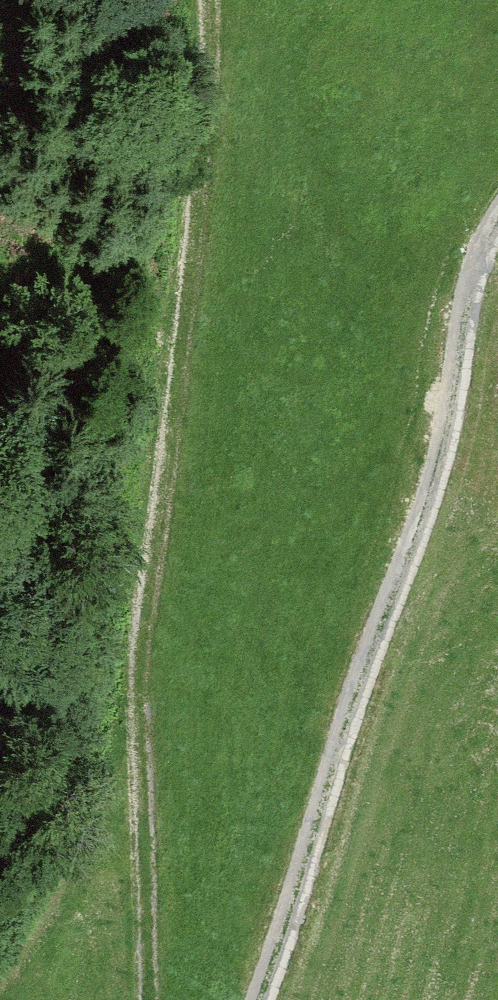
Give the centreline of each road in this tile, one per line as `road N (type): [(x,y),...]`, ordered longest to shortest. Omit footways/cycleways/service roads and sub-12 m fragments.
road 1 (track): [(201,0),(200,115),(168,500),(139,626),(155,999)]
road 2 (track): [(497,250),(468,315),(451,445),(420,542),(258,999)]

